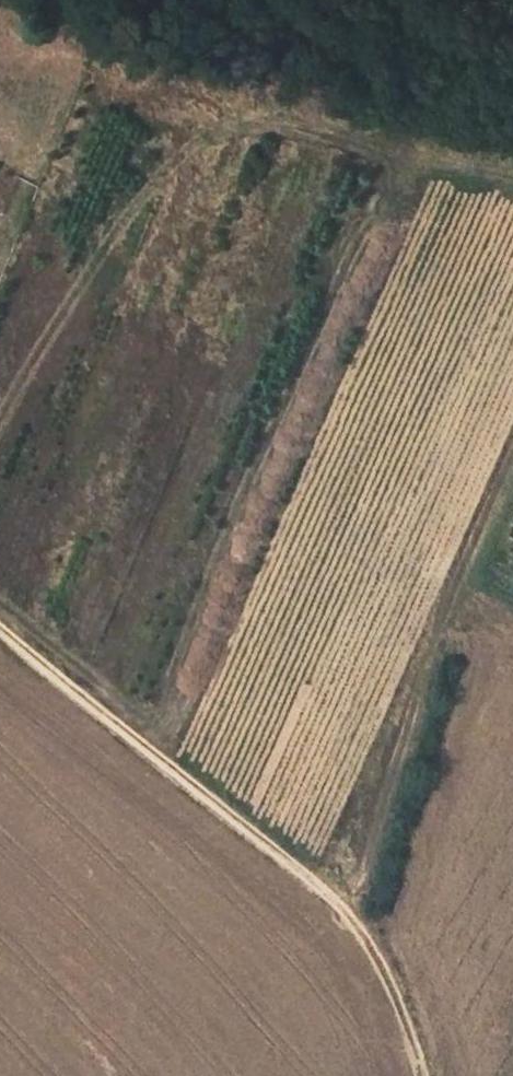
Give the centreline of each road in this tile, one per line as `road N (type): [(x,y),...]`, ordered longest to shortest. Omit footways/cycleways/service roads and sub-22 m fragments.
road 1 (track): [(436,1075),(430,1035),(354,910),(0,626)]

